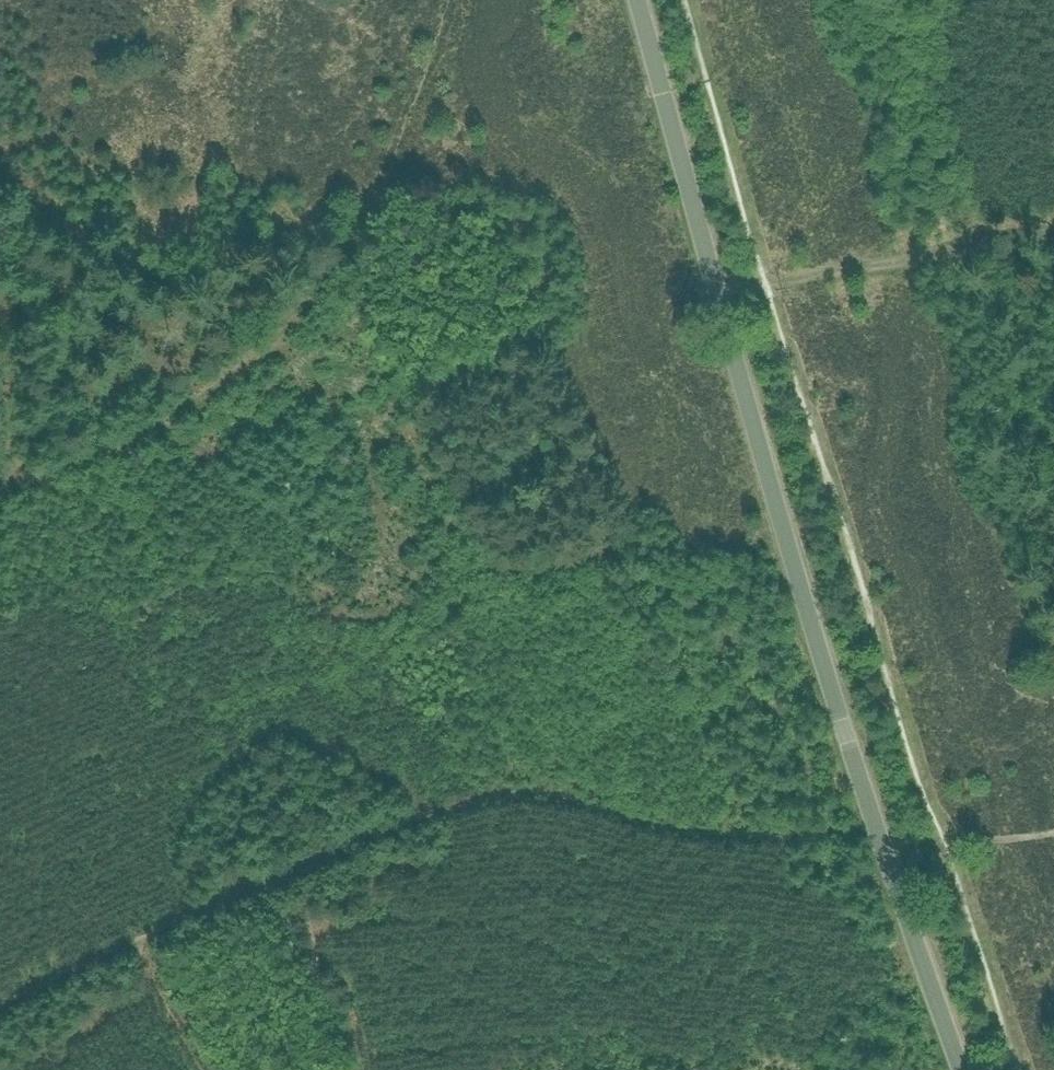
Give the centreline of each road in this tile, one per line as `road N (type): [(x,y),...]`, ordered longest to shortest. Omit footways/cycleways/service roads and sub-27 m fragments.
road 1 (unclassified): [(961,1069),(828,684),(638,0)]
road 2 (track): [(0,239),(43,265),(123,283),(236,261),(332,259),(204,389),(127,430),(13,474)]
road 3 (track): [(719,295),(1053,233)]
road 4 (track): [(332,259),(407,157),(456,0)]

